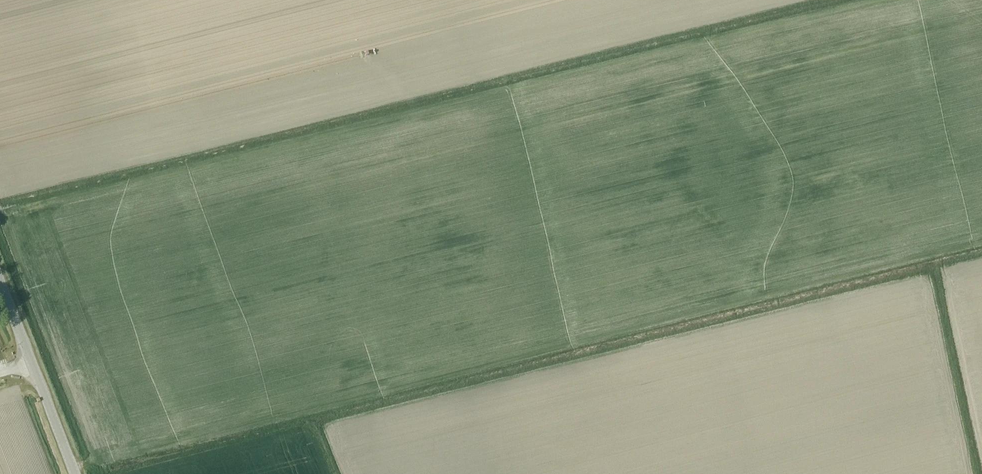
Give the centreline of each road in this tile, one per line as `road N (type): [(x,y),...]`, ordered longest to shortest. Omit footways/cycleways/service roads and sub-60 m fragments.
road 1 (unclassified): [(76,473),(0,279)]

